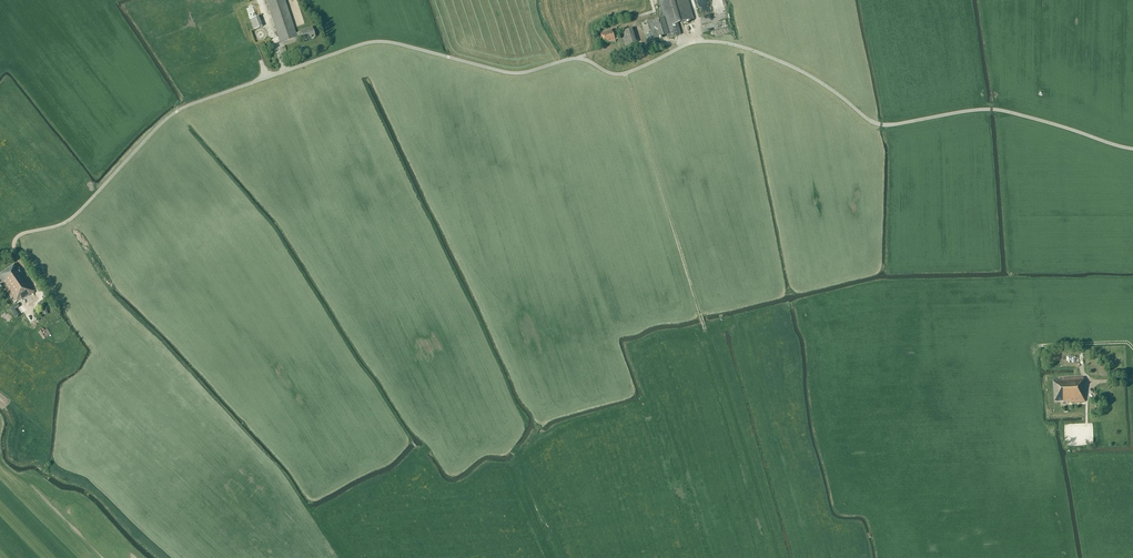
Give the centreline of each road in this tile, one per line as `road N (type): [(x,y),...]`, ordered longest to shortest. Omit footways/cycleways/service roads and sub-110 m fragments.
road 1 (unclassified): [(15,255),(19,235),(72,218),(178,111),(373,42),(511,73),(580,58),(617,74),(688,44),(725,43),(813,78),(877,124),(1001,110),(1132,149)]

